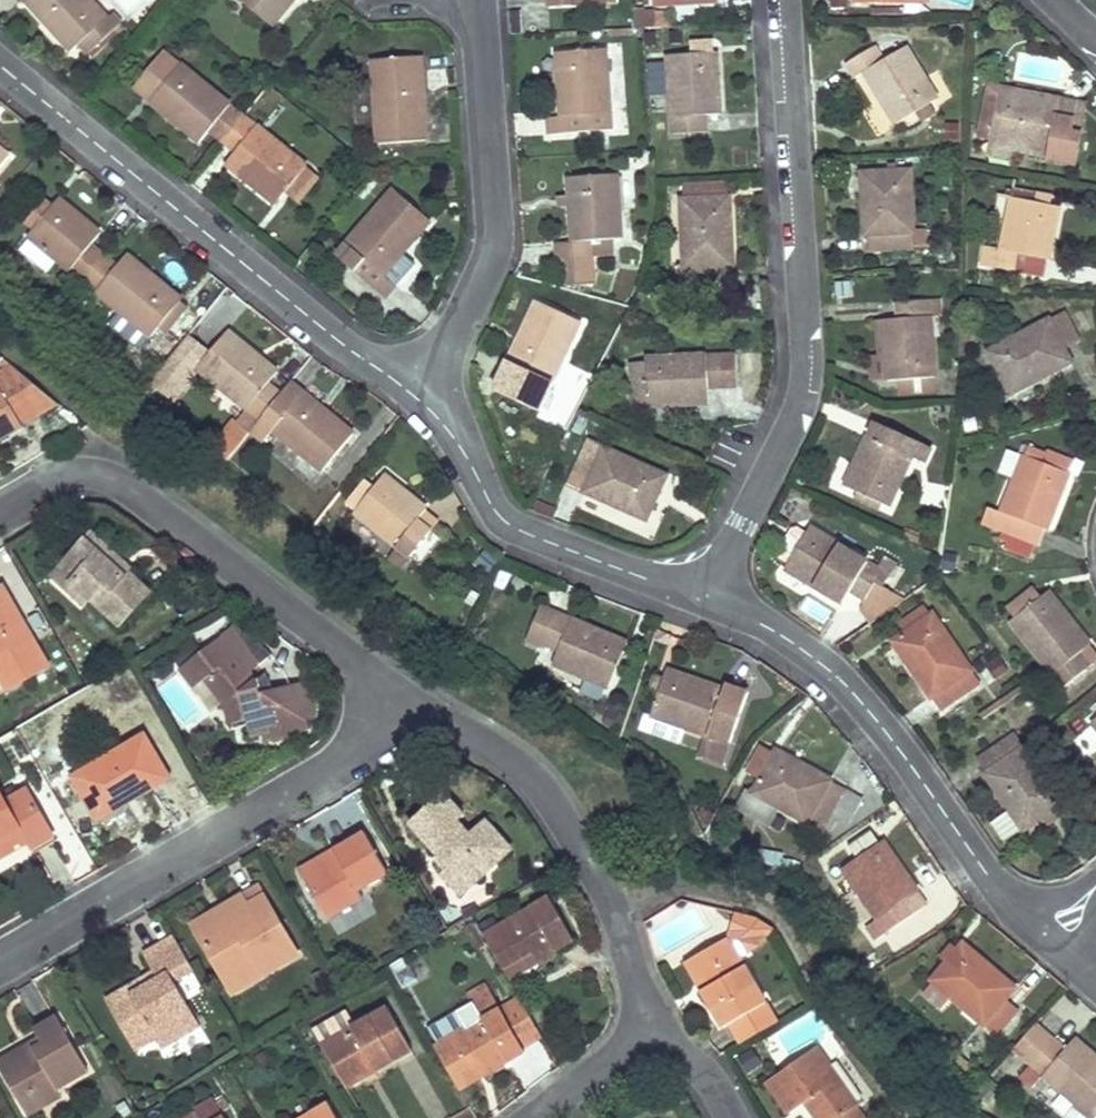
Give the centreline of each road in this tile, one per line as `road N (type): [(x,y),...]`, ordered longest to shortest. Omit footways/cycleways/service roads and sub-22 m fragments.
road 1 (residential): [(783,0),(811,378),(804,405),(702,599)]
road 2 (residential): [(0,63),(419,400)]
road 3 (residential): [(0,506),(55,474),(117,480),(412,716)]
road 4 (residential): [(702,599),(782,634),(834,675),(1005,900),(1048,941)]
road 5 (residential): [(0,960),(412,716)]
road 6 (residential): [(412,716),(533,774),(608,864),(659,1048)]
road 7 (residential): [(419,400),(495,243),(480,0)]
road 8 (residential): [(419,400),(467,457),(505,521),(702,599)]
road 9 (residential): [(659,1048),(539,1117)]

